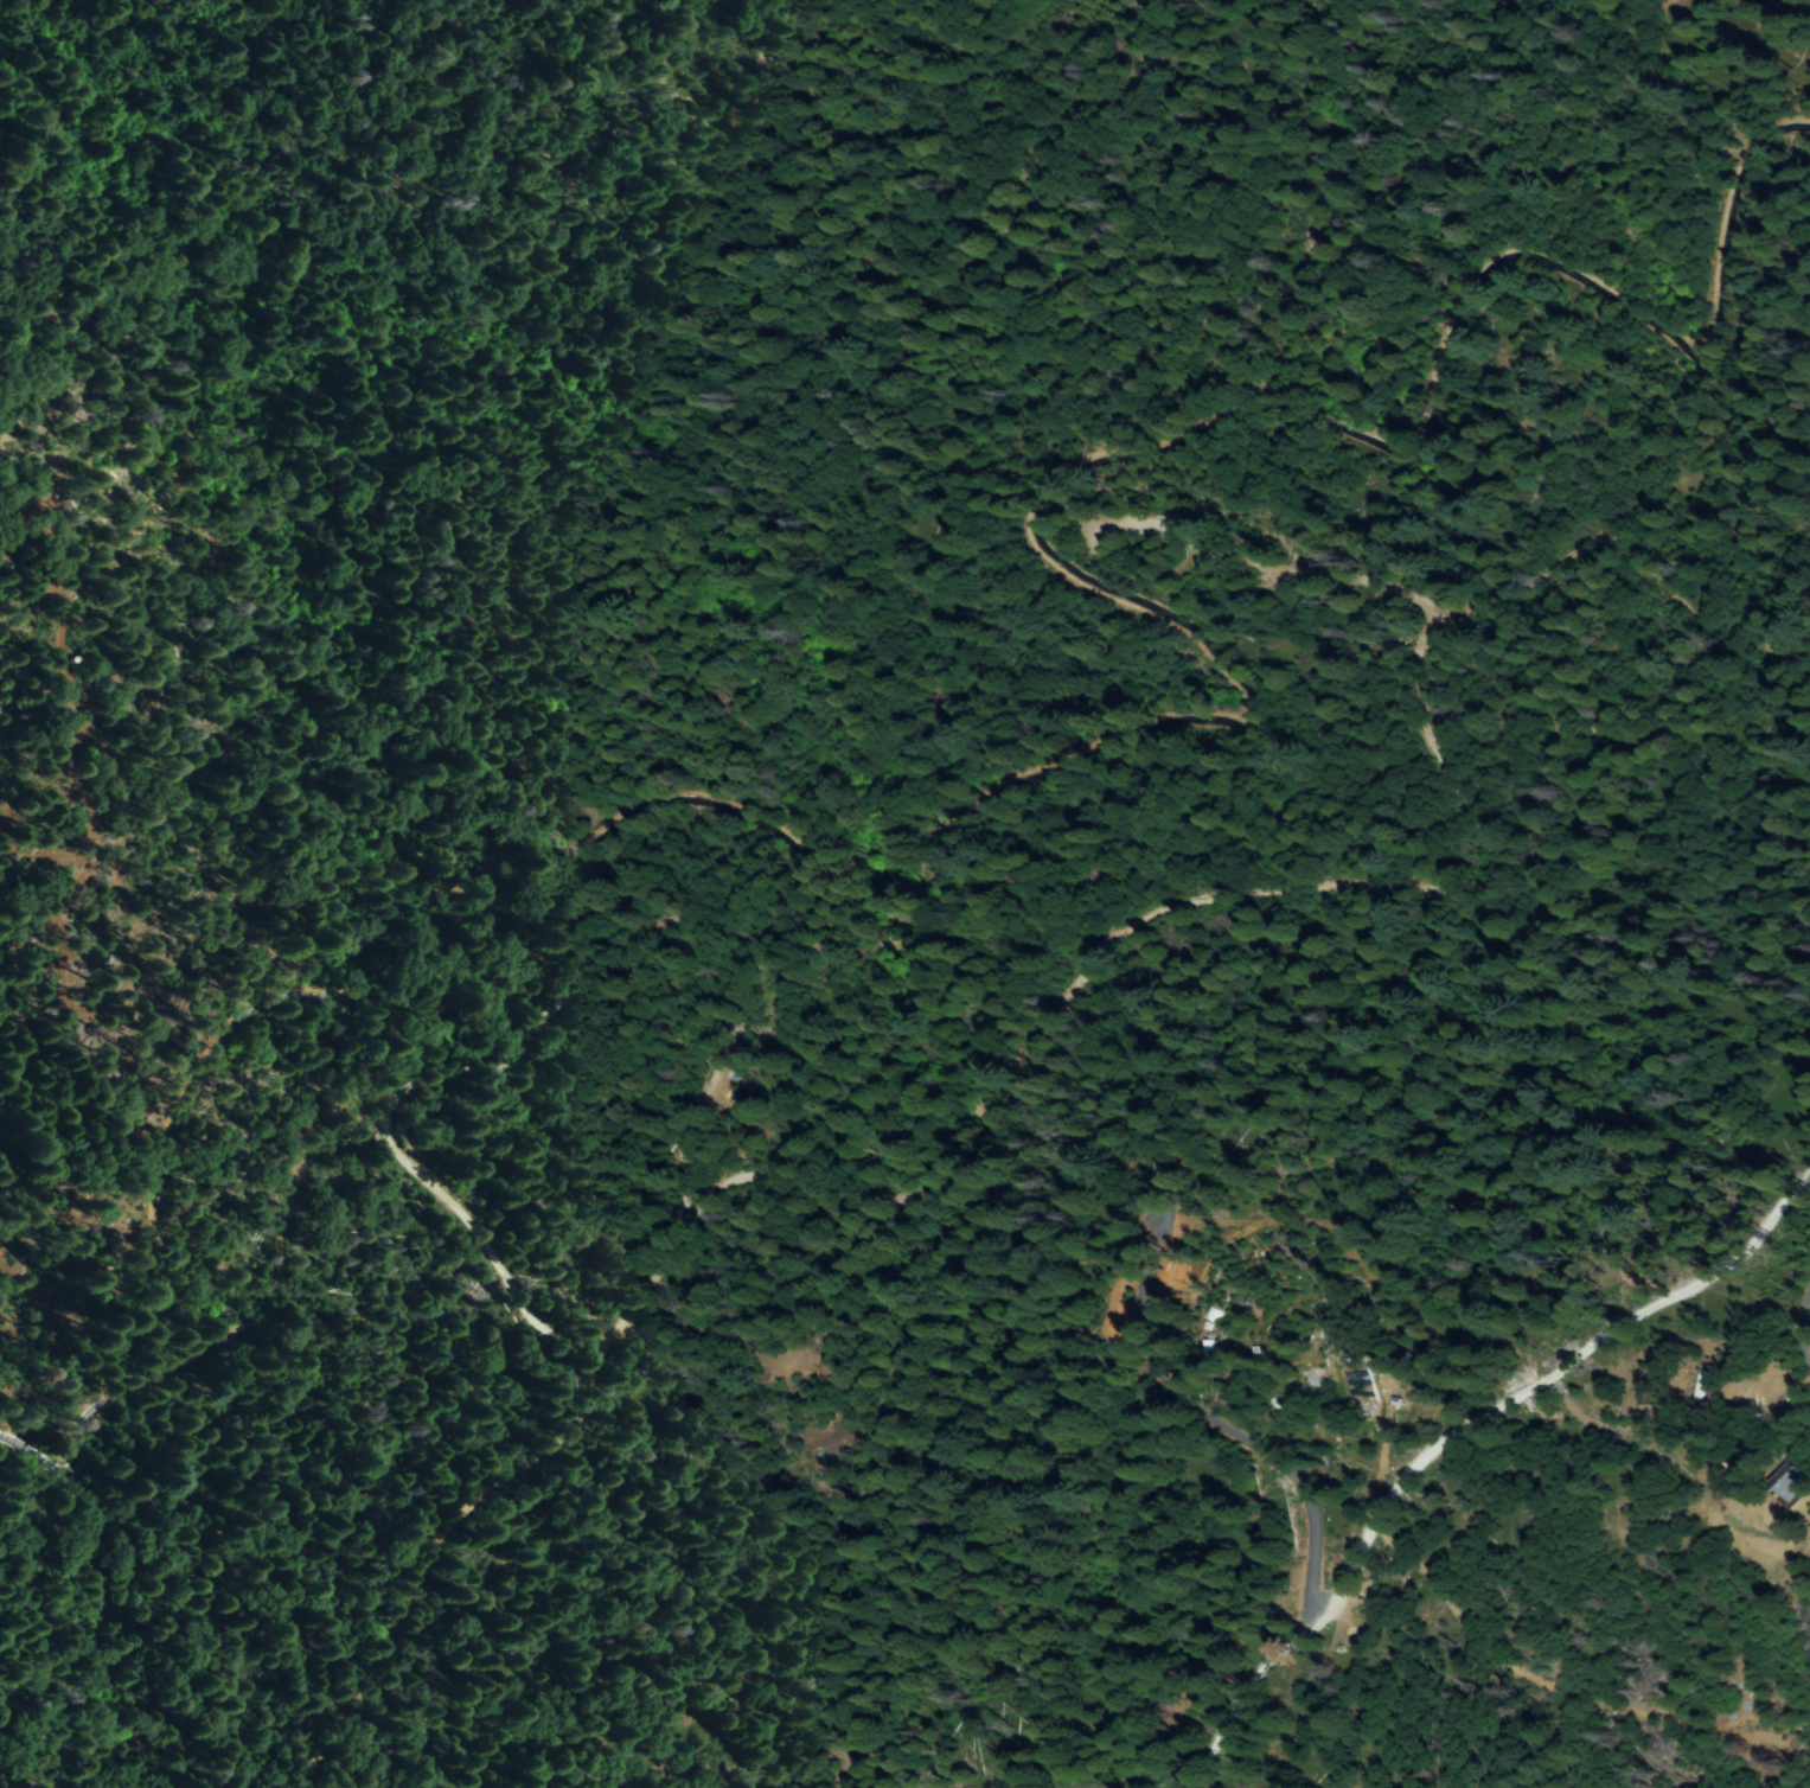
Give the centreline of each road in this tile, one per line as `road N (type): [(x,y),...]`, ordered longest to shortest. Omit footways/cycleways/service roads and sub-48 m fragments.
road 1 (residential): [(1179,1787),(1204,1765),(1233,1678),(1251,1653),(1319,1634),(1347,1610),(1407,1454),(1552,1365)]
road 2 (residential): [(1552,1365),(1741,1247),(1809,1167)]

